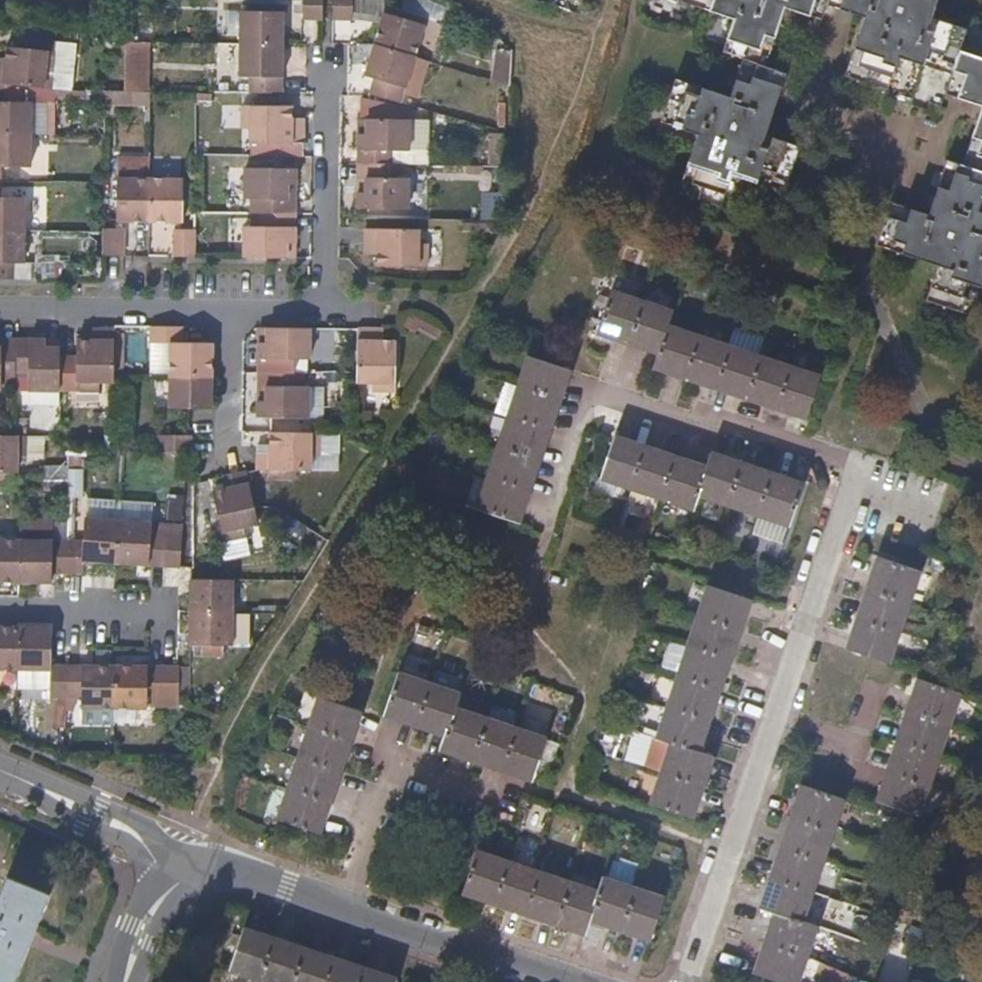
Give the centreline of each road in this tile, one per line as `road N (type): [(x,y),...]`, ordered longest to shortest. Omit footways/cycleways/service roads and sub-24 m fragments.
road 1 (residential): [(563,509),(601,387),(866,463),(784,706)]
road 2 (residential): [(329,64),(327,310),(0,310)]
road 3 (residential): [(339,909),(395,763),(527,809)]
road 4 (residential): [(784,706),(691,981)]
road 5 (residential): [(339,909),(548,981)]
road 6 (residential): [(0,774),(187,855)]
road 7 (residential): [(187,855),(339,909)]
road 8 (residential): [(125,981),(150,917),(187,855)]

